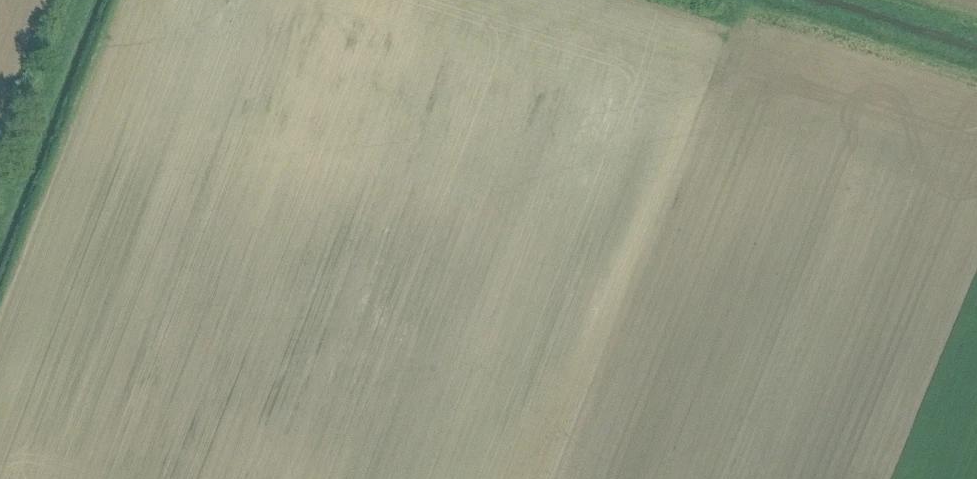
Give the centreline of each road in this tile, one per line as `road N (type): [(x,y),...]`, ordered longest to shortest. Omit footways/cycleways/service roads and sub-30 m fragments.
road 1 (track): [(102,0),(0,264)]

